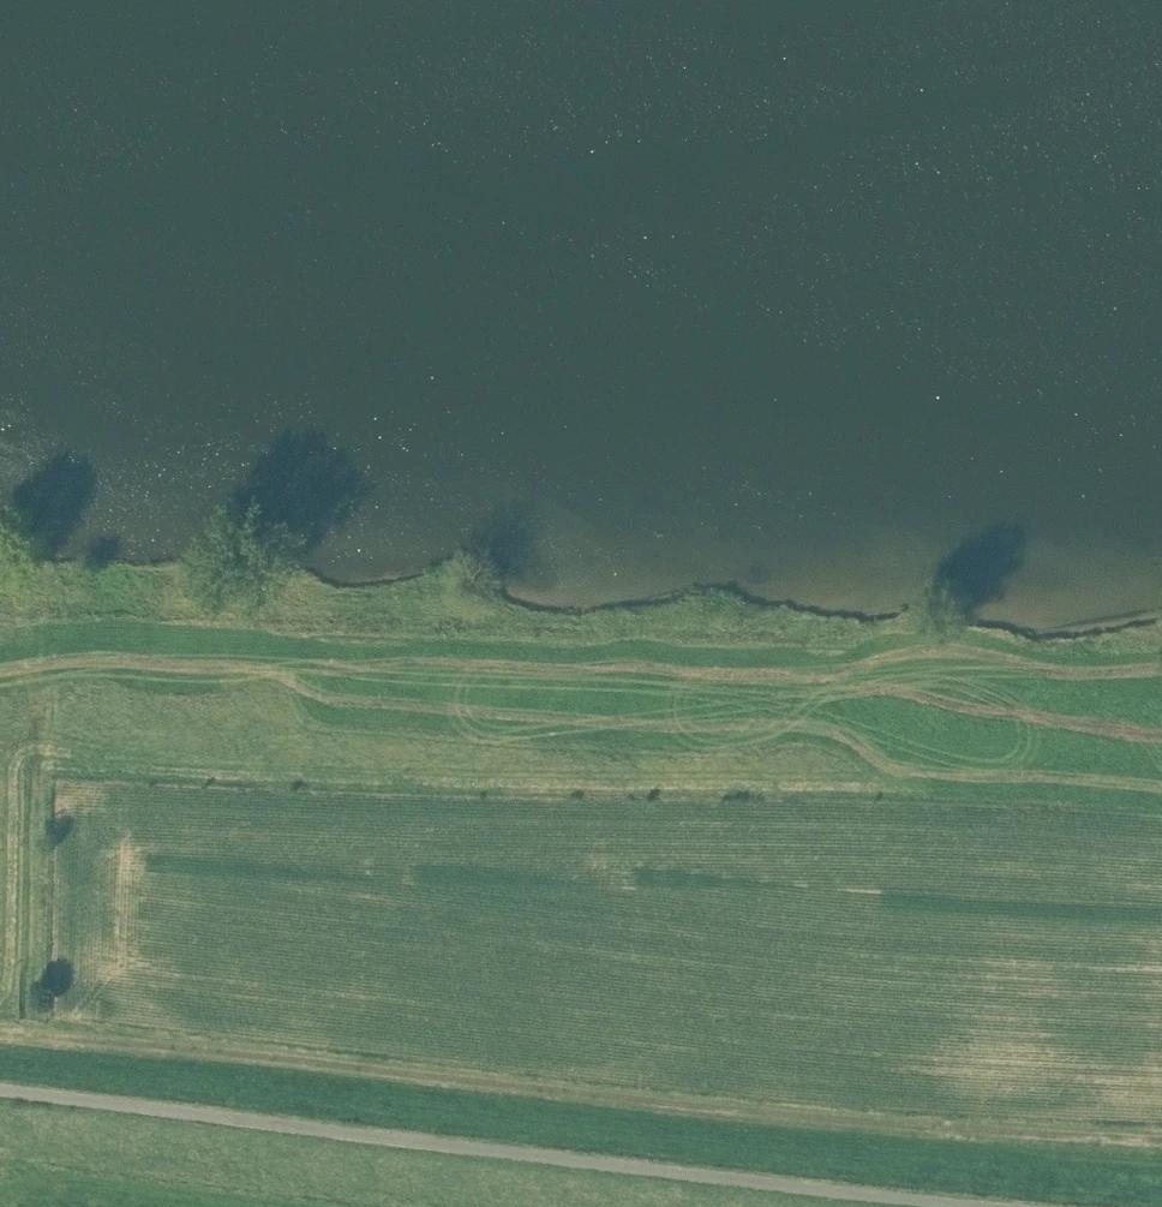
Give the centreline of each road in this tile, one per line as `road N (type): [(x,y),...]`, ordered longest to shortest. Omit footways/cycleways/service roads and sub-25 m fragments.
road 1 (track): [(0,1029),(48,1026),(830,1102),(1161,1116)]

